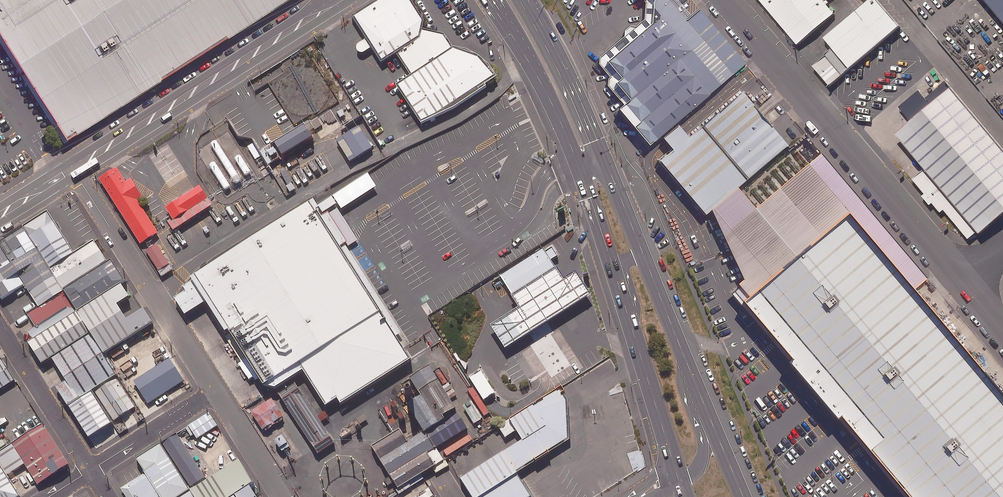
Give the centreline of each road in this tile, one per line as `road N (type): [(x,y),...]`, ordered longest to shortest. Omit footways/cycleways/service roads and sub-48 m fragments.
road 1 (unclassified): [(727,0),(961,283)]
road 2 (secondary): [(633,330),(555,109),(490,0)]
road 3 (tertiary): [(74,172),(343,0)]
road 4 (secondary): [(524,0),(642,252)]
road 5 (unclassified): [(74,172),(216,391)]
road 6 (unclassified): [(0,327),(91,470)]
road 7 (secondary): [(678,478),(633,330)]
road 8 (secondary): [(683,354),(743,496)]
road 9 (unclassified): [(91,470),(216,391)]
road 10 (secondary): [(683,354),(684,390),(704,452),(695,471),(678,478)]
road 11 (unclassified): [(216,391),(282,496)]

